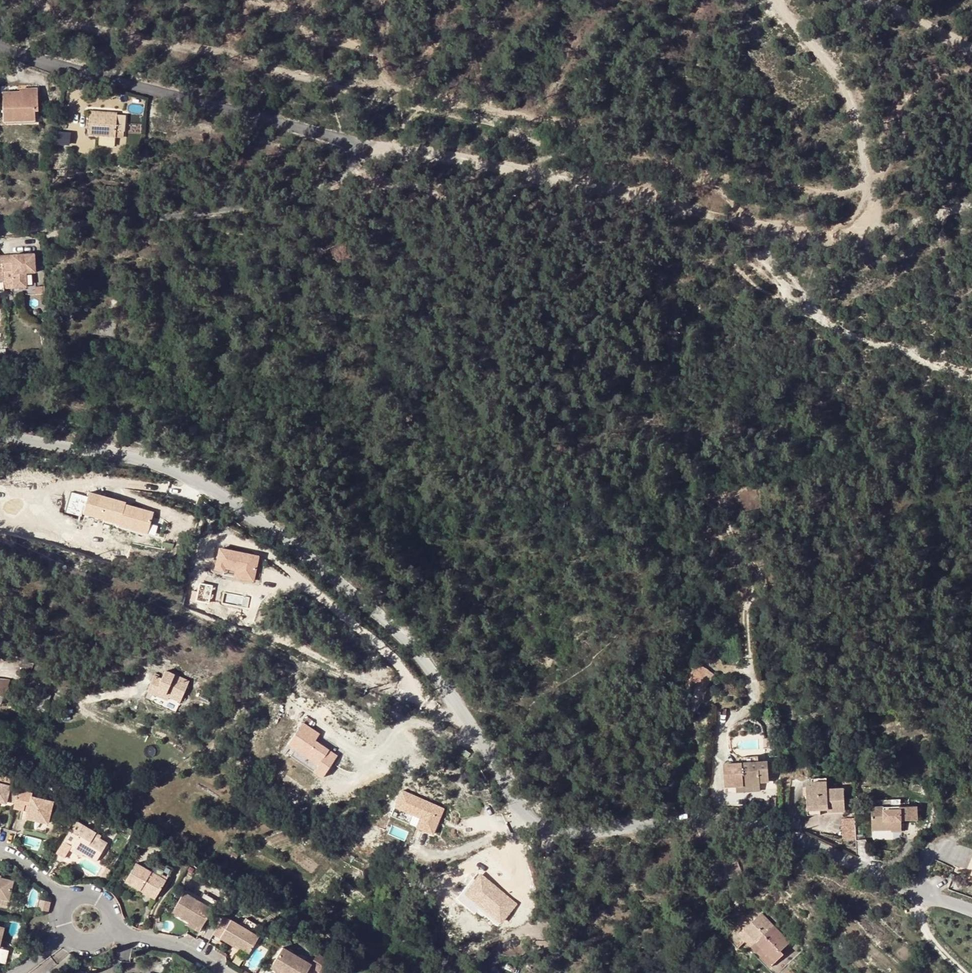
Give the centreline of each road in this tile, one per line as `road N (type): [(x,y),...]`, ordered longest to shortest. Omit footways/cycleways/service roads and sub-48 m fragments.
road 1 (unclassified): [(971,908),(736,816),(565,833),(533,817),(414,650),(290,543),(177,471),(0,434)]
road 2 (track): [(774,0),(827,56),(863,121),(869,209),(826,238),(367,142)]
road 3 (track): [(367,142),(0,44)]
road 4 (residential): [(110,928),(179,944),(227,972)]
road 5 (track): [(971,52),(862,0)]

